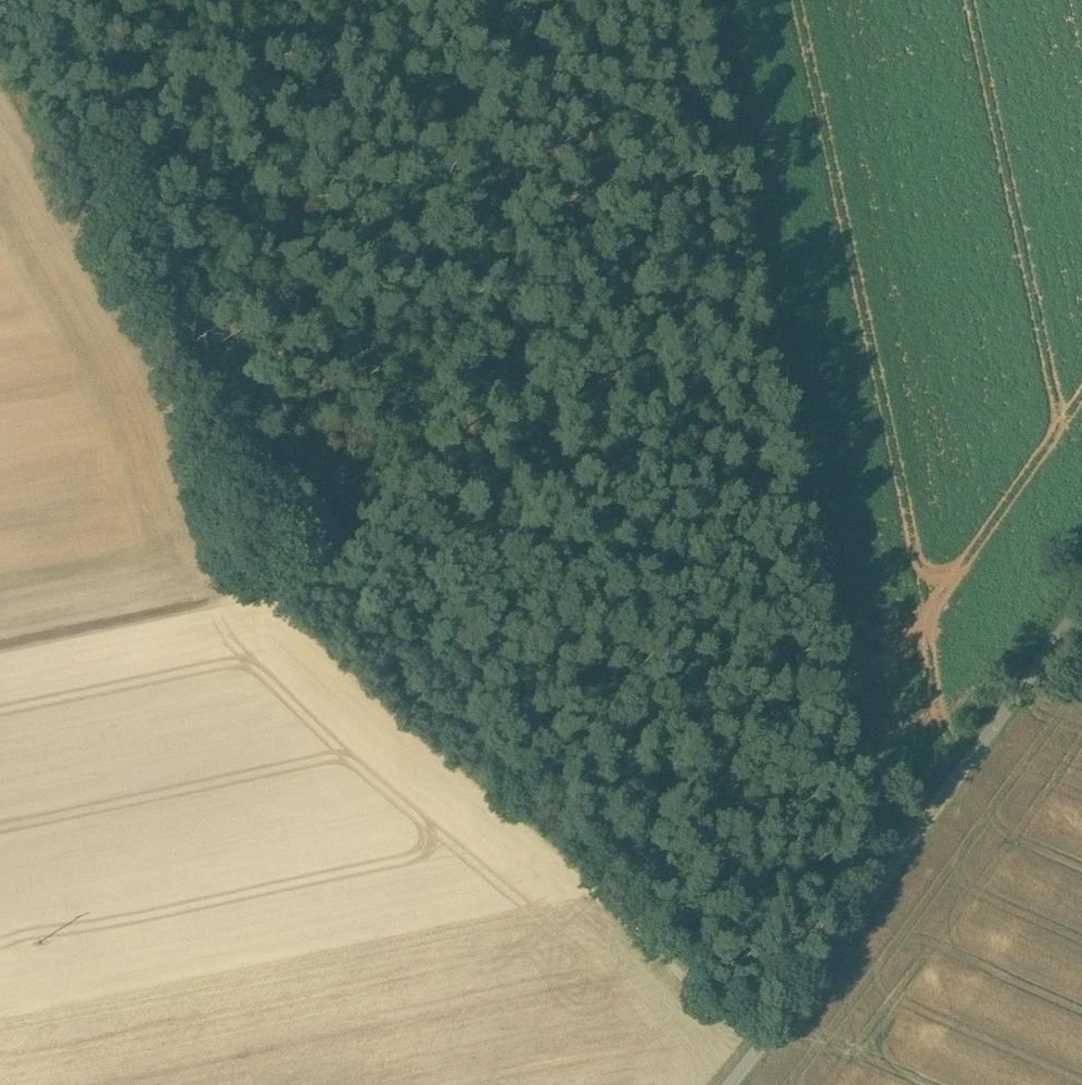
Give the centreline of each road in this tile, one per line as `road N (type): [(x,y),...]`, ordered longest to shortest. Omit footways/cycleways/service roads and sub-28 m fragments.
road 1 (unclassified): [(1081,606),(733,1084)]

